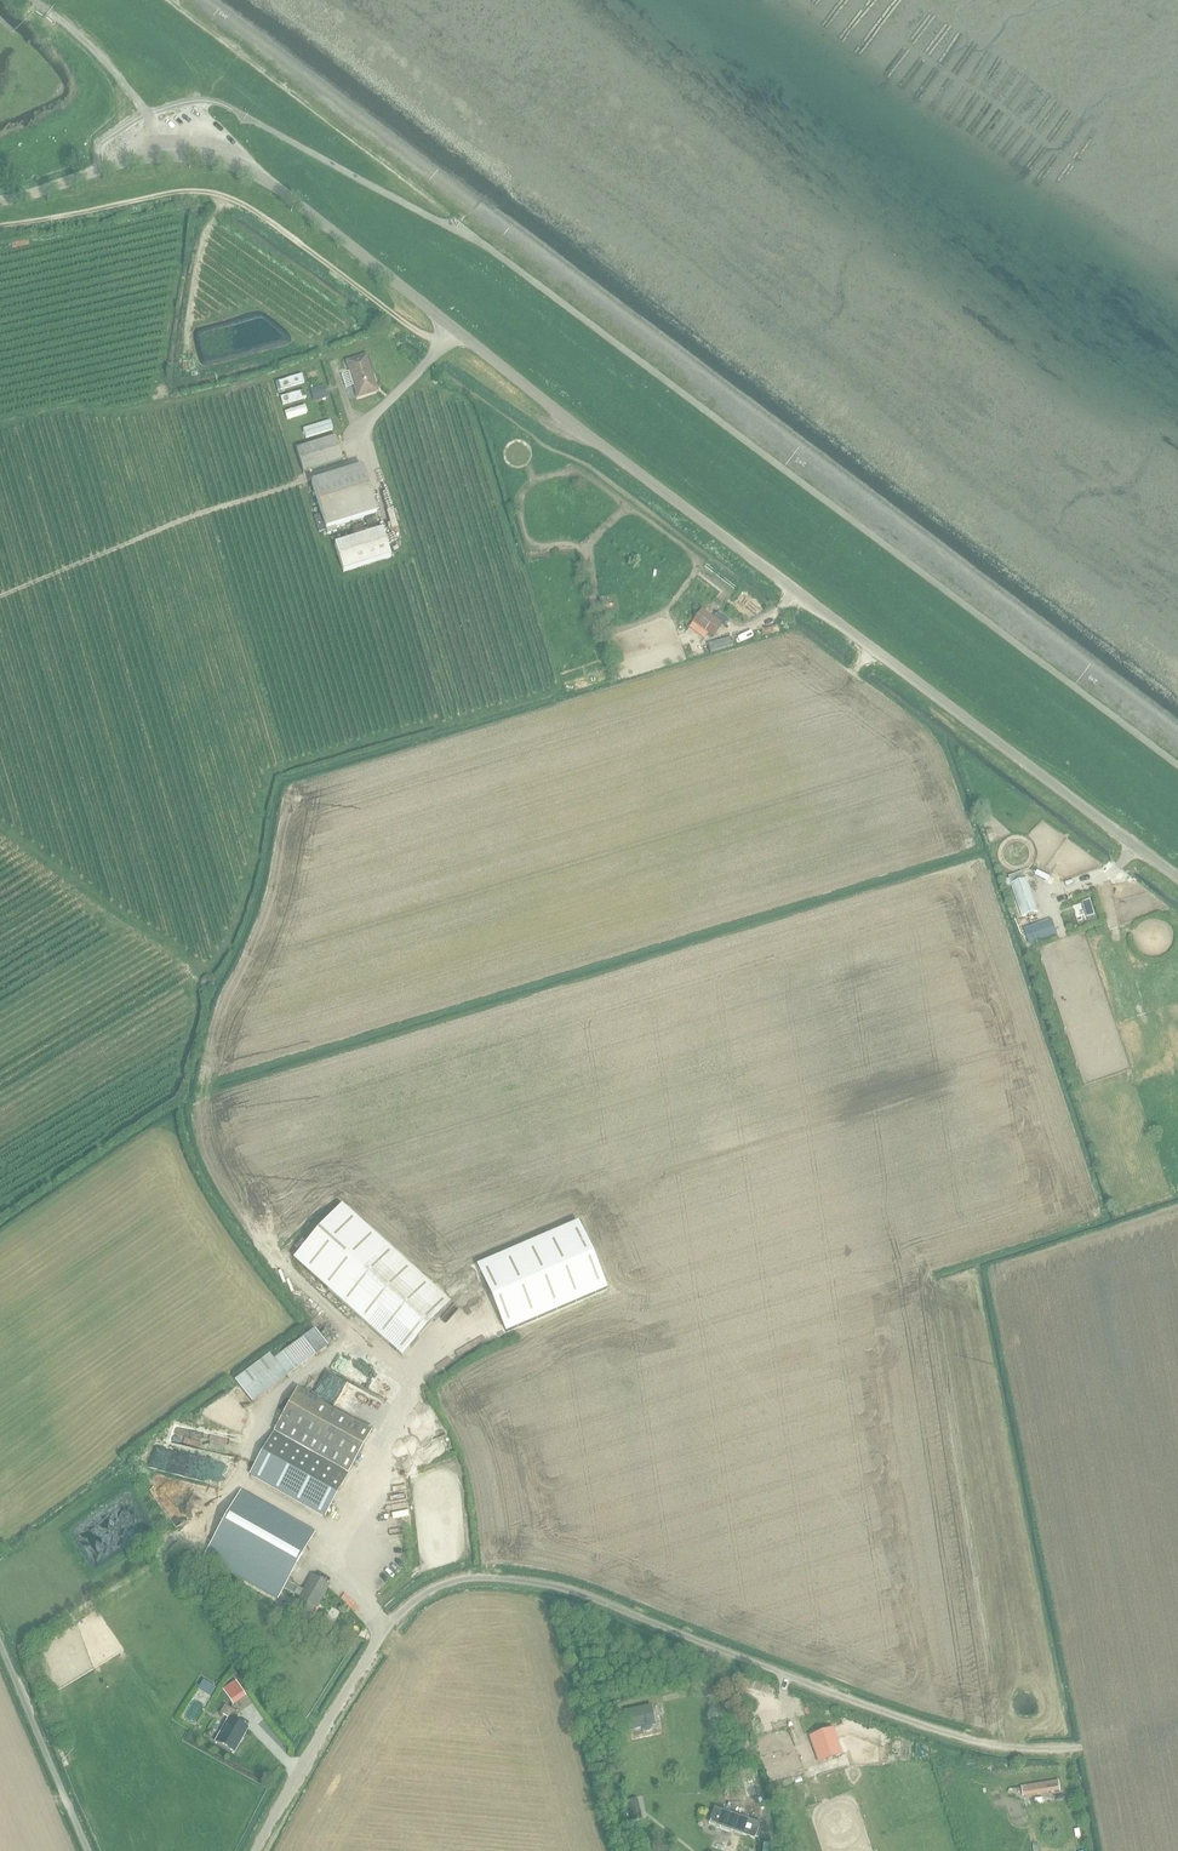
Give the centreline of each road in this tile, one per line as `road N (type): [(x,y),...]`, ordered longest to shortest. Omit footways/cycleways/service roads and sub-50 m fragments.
road 1 (unclassified): [(1177,870),(589,437),(238,160),(175,151),(0,201)]
road 2 (unclassified): [(257,1850),(366,1660),(406,1611),(456,1582),(572,1591),(814,1686),(998,1746),(1177,1738)]
road 3 (track): [(597,442),(568,436),(249,208),(223,198),(197,193),(0,224)]
road 4 (track): [(364,461),(216,506),(0,597)]
road 5 (track): [(171,0),(461,217),(465,236)]
road 6 (unclassified): [(91,1850),(0,1638)]

